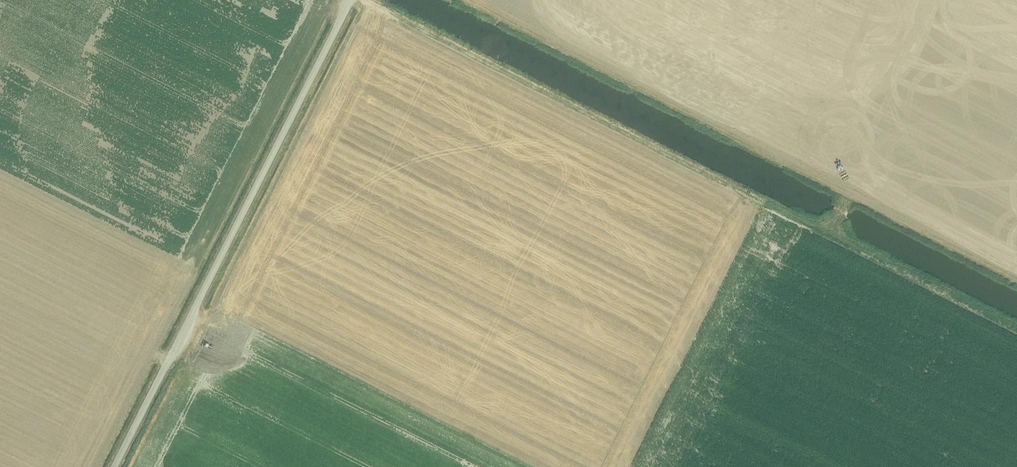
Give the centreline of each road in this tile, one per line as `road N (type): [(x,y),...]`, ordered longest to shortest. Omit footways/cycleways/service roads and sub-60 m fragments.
road 1 (unclassified): [(116,466),(353,0)]

